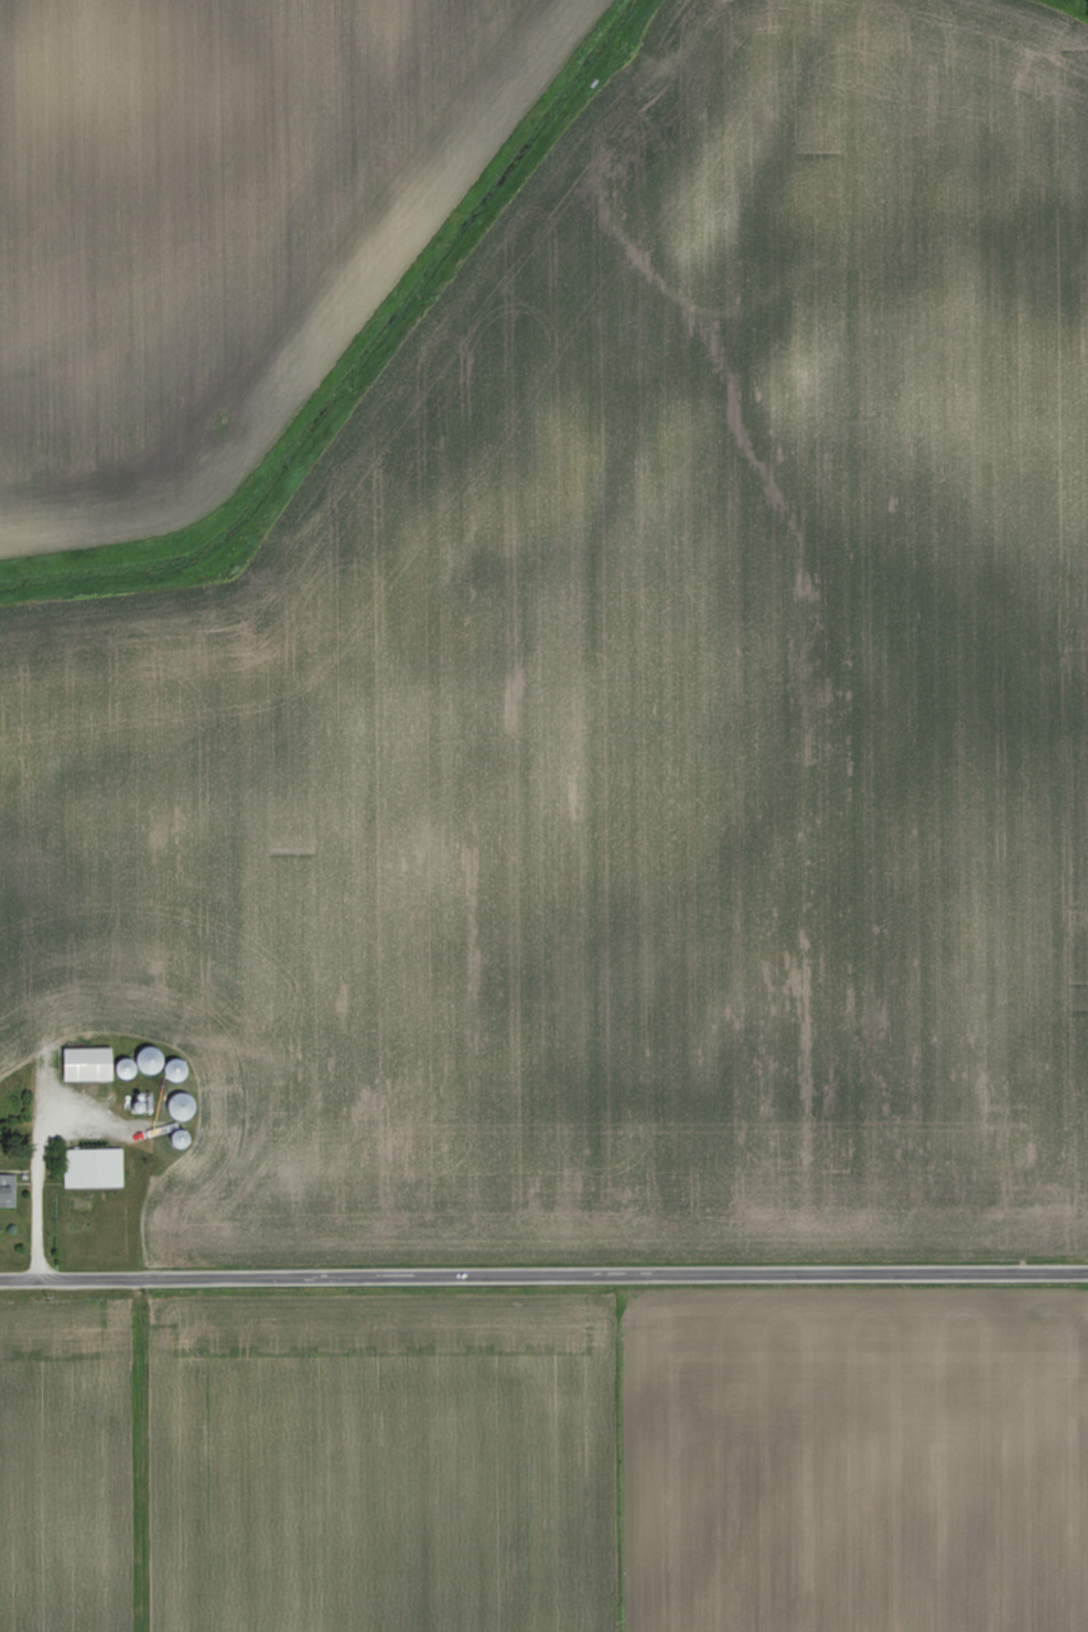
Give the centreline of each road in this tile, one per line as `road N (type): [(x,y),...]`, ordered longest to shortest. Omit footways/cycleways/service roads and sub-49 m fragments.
road 1 (residential): [(0,1279),(1087,1276)]

